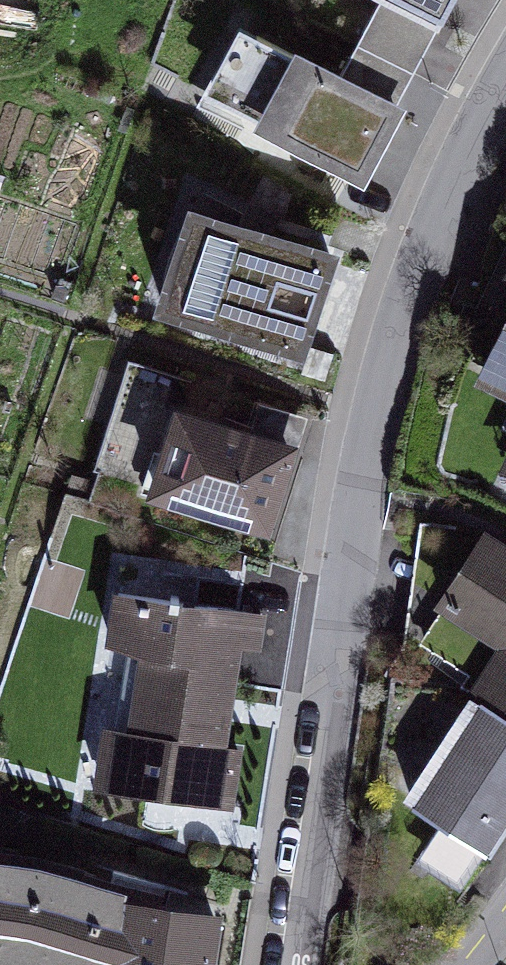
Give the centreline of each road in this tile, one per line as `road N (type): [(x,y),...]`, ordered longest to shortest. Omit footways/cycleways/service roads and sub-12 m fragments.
road 1 (residential): [(505,87),(450,195),(376,414),(290,964)]

